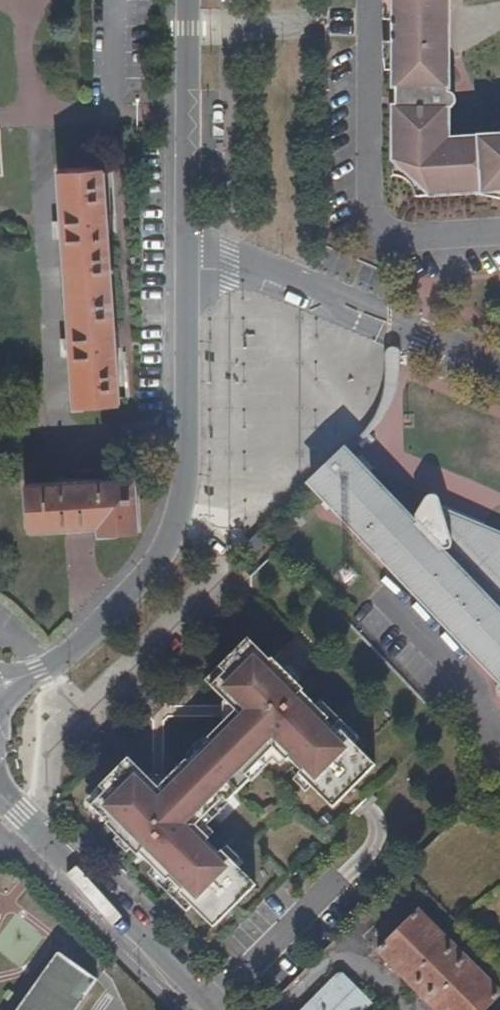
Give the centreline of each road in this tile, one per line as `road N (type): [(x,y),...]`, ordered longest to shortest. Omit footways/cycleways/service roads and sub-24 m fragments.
road 1 (residential): [(0,686),(82,642),(163,551),(178,511),(187,463),(185,0)]
road 2 (residential): [(0,796),(218,1009)]

